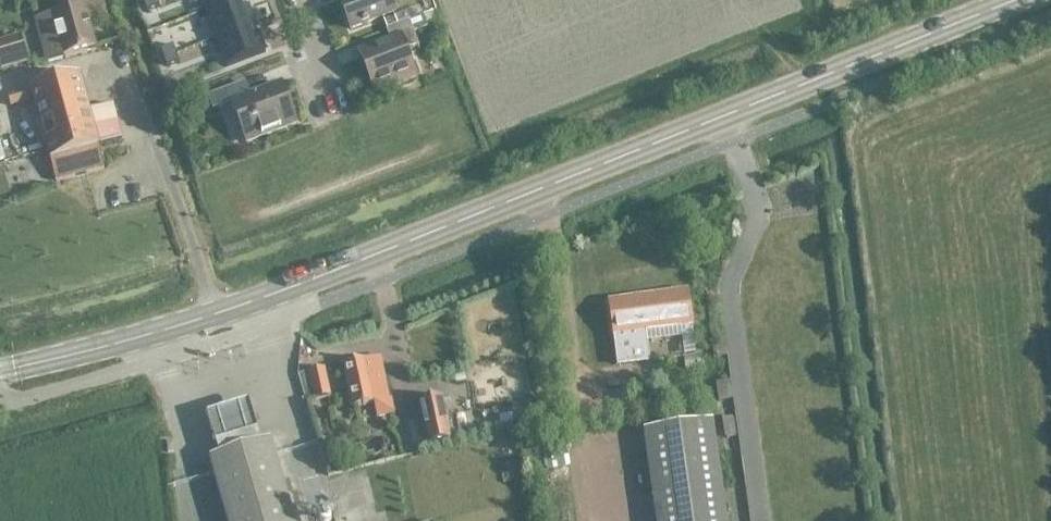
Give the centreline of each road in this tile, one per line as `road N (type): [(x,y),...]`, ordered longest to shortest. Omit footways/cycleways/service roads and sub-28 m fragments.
road 1 (secondary): [(0,372),(256,301),(1015,0)]
road 2 (residential): [(342,120),(296,0)]

